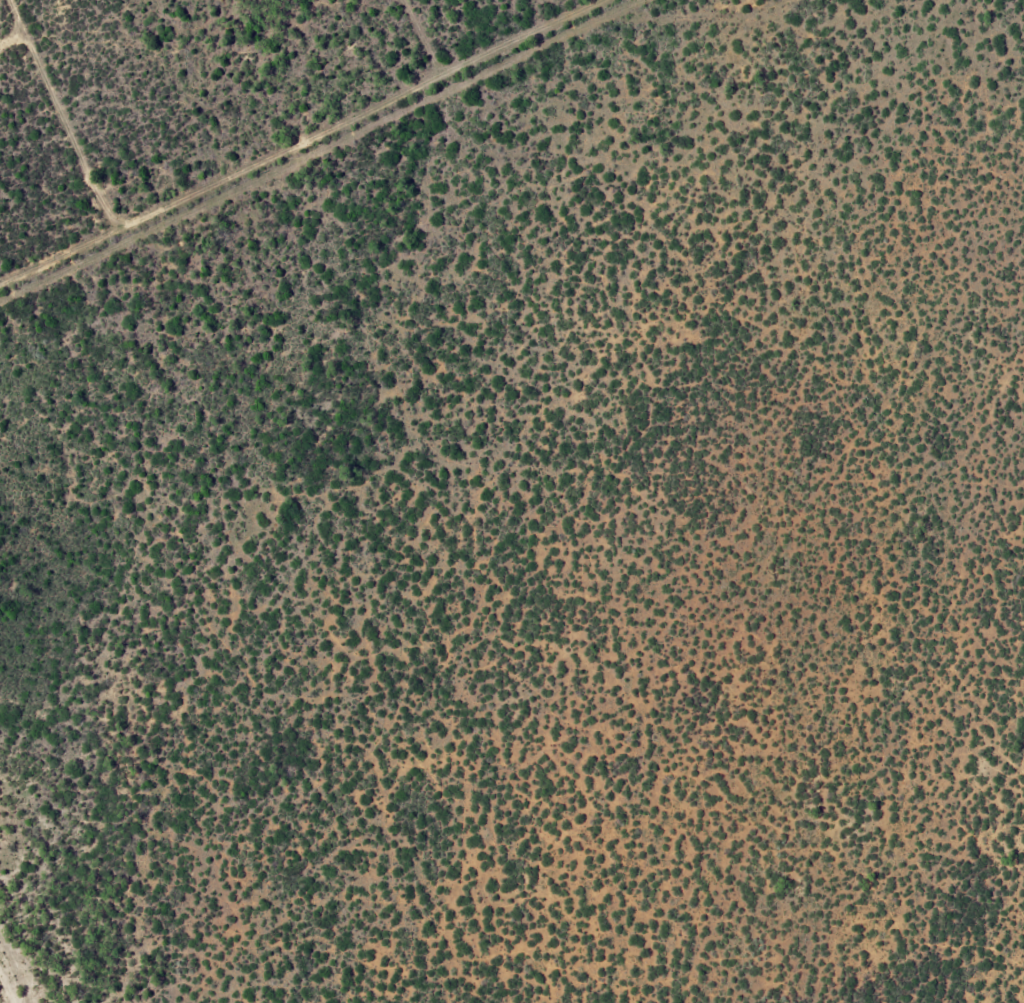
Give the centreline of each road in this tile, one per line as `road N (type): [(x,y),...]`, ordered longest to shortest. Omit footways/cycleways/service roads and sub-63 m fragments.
road 1 (residential): [(0,330),(674,0)]

